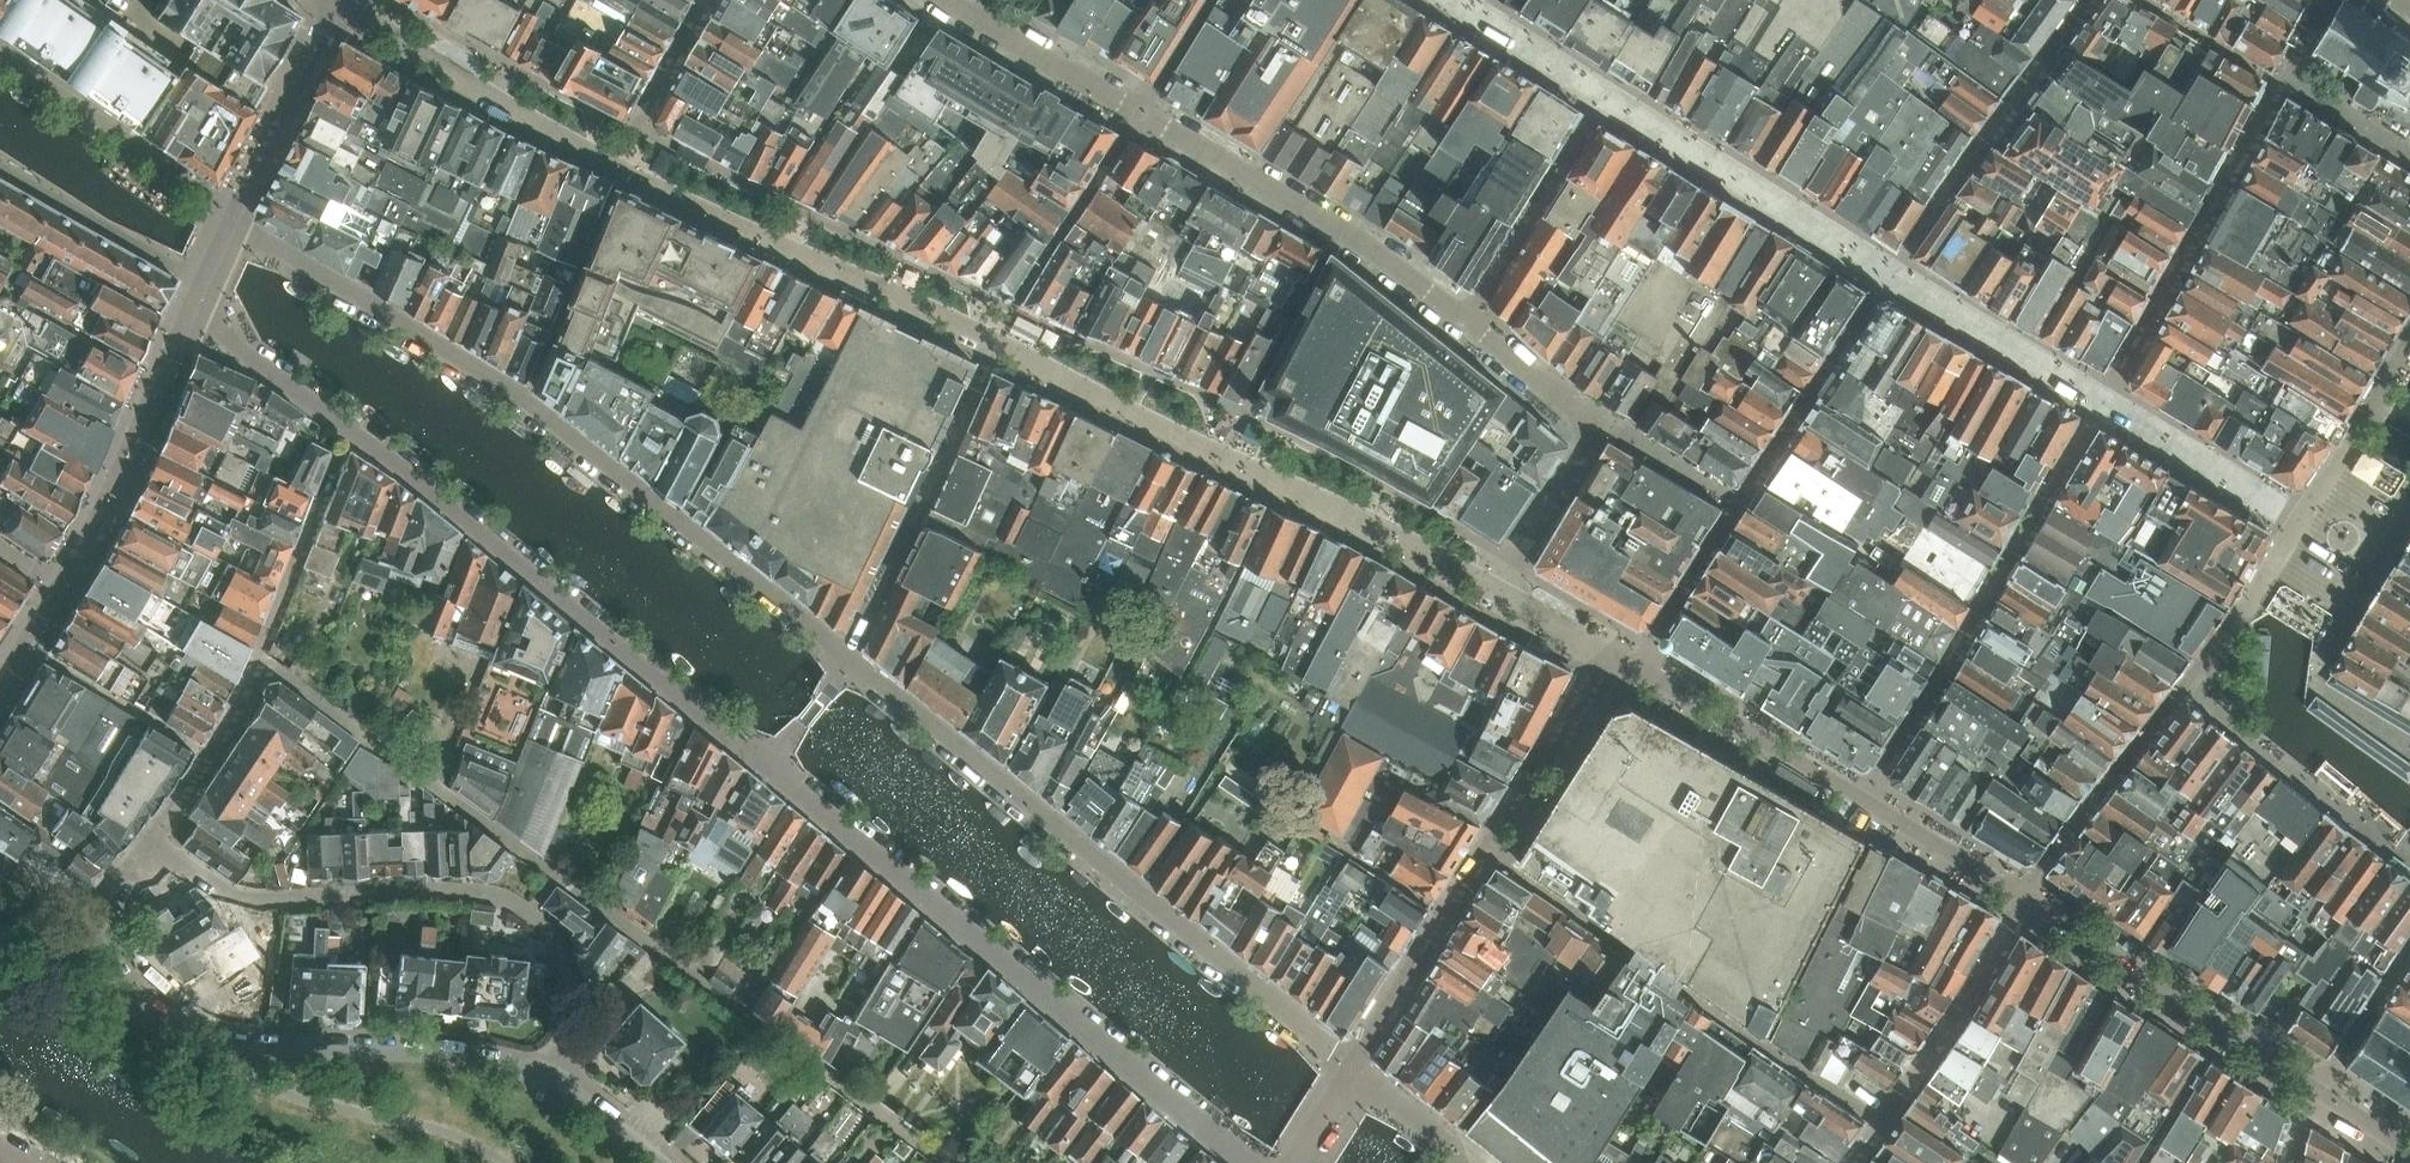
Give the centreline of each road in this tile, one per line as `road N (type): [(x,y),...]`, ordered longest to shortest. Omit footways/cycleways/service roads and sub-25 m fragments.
road 1 (unclassified): [(1735,504),(1553,391),(1401,267),(951,0)]
road 2 (residential): [(230,225),(525,410),(848,660)]
road 3 (residential): [(848,660),(1352,1072)]
road 4 (residential): [(1237,1162),(764,767)]
road 5 (residential): [(764,767),(350,428)]
road 6 (residential): [(552,1080),(438,1056),(219,1045),(138,1005),(84,958)]
road 7 (residential): [(1352,1072),(1606,650)]
road 8 (residential): [(938,1162),(556,873)]
road 9 (residential): [(148,853),(229,894),(268,901),(473,890),(530,911)]
road 10 (residential): [(556,873),(258,662)]
road 11 (residential): [(2319,1089),(2025,898)]
road 12 (residential): [(2025,898),(1852,1162)]
road 13 (residential): [(60,585),(195,300)]
road 14 (residential): [(0,58),(230,225)]
road 15 (residential): [(258,662),(350,428)]
road 16 (residential): [(230,225),(333,0)]
road 17 (residential): [(0,162),(202,283)]
road 18 (residential): [(148,853),(258,662)]
road 19 (residential): [(350,428),(238,350),(195,300)]
road 20 (residential): [(530,911),(562,954),(569,995),(552,1080)]
road 21 (residential): [(2319,1089),(2409,949)]
road 22 (residential): [(1352,1072),(1458,1162)]
road 23 (residential): [(764,767),(848,660)]
road 24 (residential): [(656,1162),(552,1080)]
road 25 (residential): [(84,958),(105,905),(148,853)]

